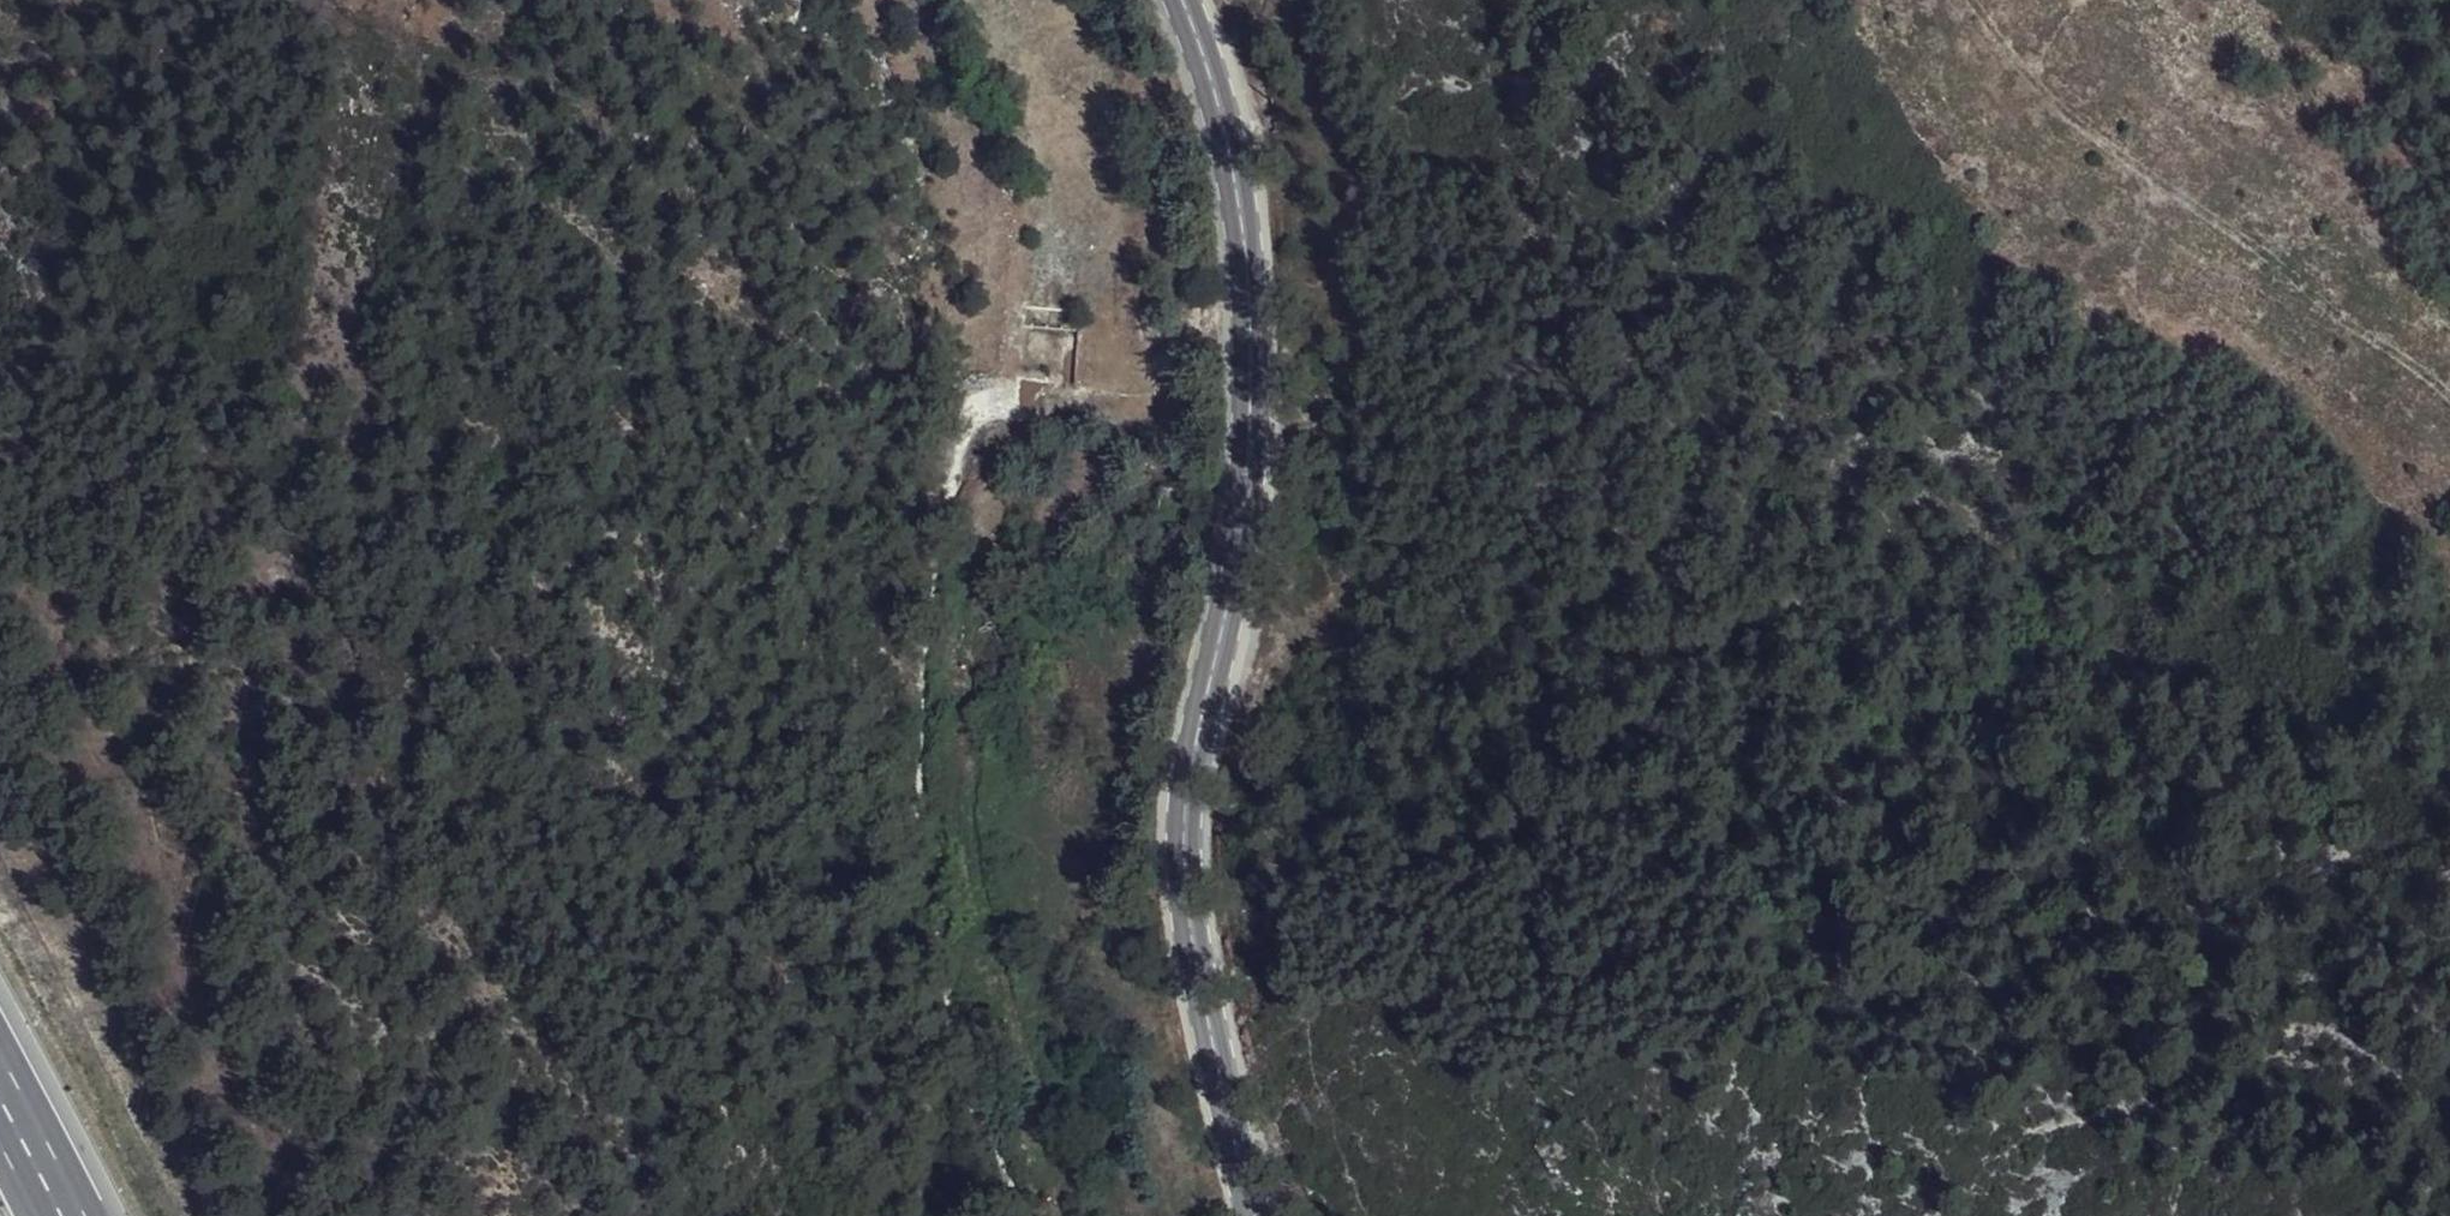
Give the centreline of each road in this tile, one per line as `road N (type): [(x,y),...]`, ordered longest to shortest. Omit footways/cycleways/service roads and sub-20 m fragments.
road 1 (secondary): [(1257,1215),(1206,1011),(1185,882),(1186,779),(1223,629),(1243,471),(1225,164),(1171,0)]
road 2 (motorway): [(77,1215),(0,1069)]

